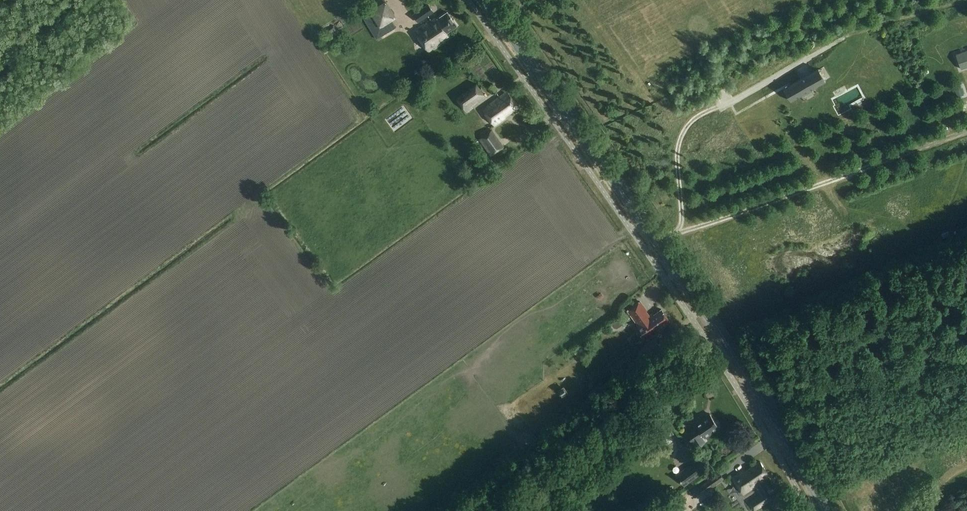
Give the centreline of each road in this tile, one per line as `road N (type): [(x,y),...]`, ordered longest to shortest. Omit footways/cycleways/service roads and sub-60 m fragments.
road 1 (primary): [(827,510),(725,341),(488,0)]
road 2 (track): [(496,510),(713,350)]
road 3 (track): [(770,411),(966,346)]

